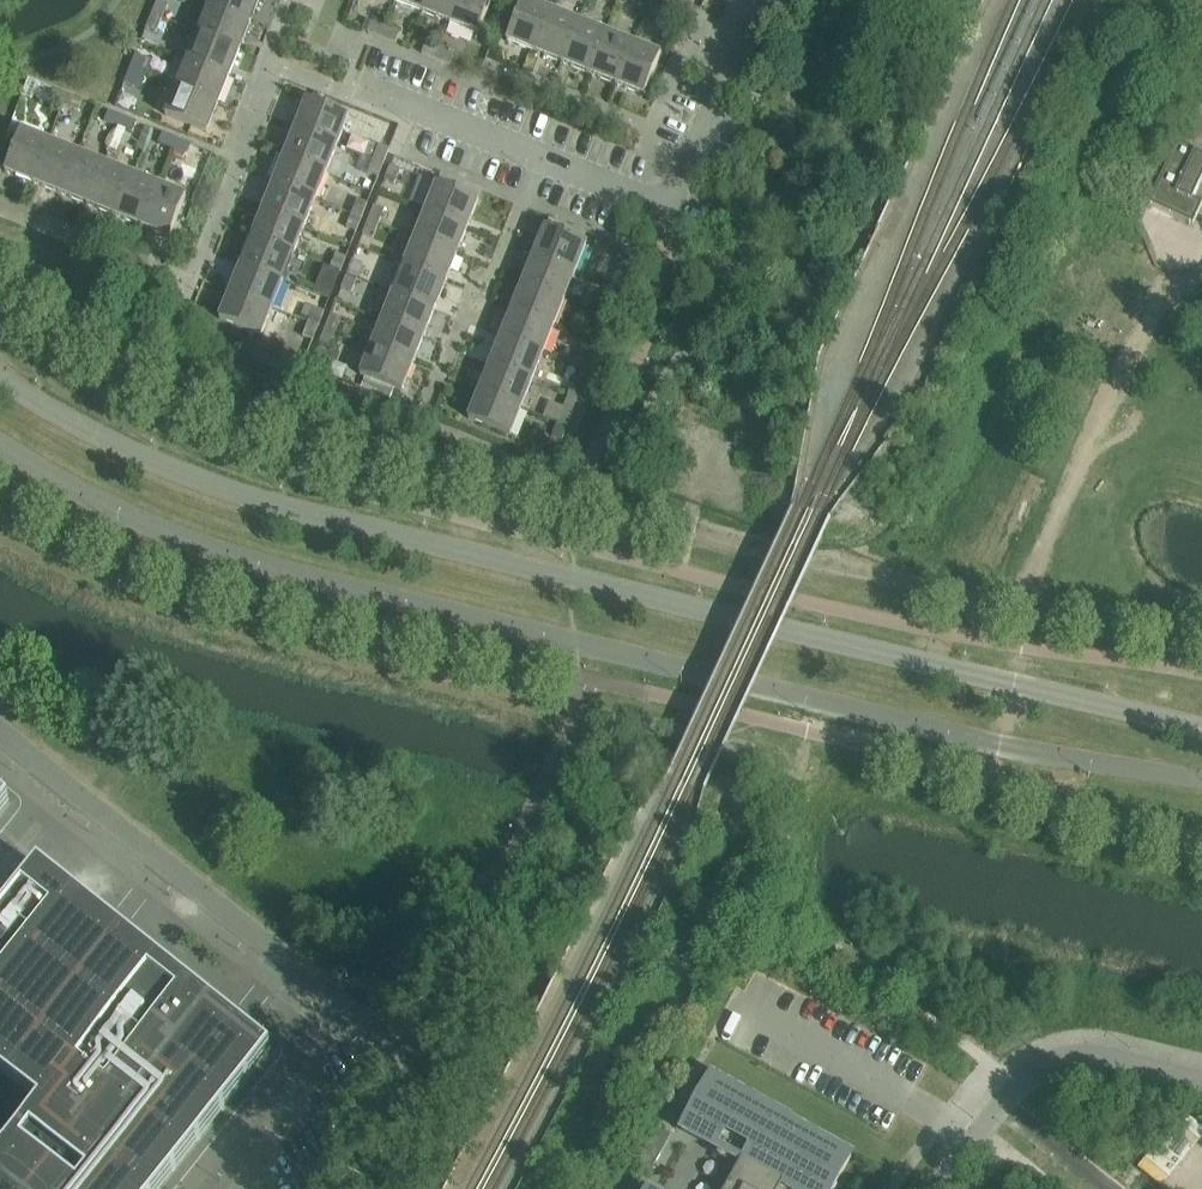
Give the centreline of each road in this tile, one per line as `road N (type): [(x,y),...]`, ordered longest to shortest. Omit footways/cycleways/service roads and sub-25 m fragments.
road 1 (secondary): [(1201,729),(242,497),(94,428),(0,371)]
road 2 (secondary): [(0,444),(178,532),(703,674),(1018,750),(1201,783)]
road 3 (residential): [(268,64),(540,155),(674,210),(763,0)]
road 4 (residential): [(320,1188),(387,1072),(382,1041),(0,734)]
road 5 (unclassified): [(1002,1104),(1050,1067),(1093,1058),(1201,1083)]

